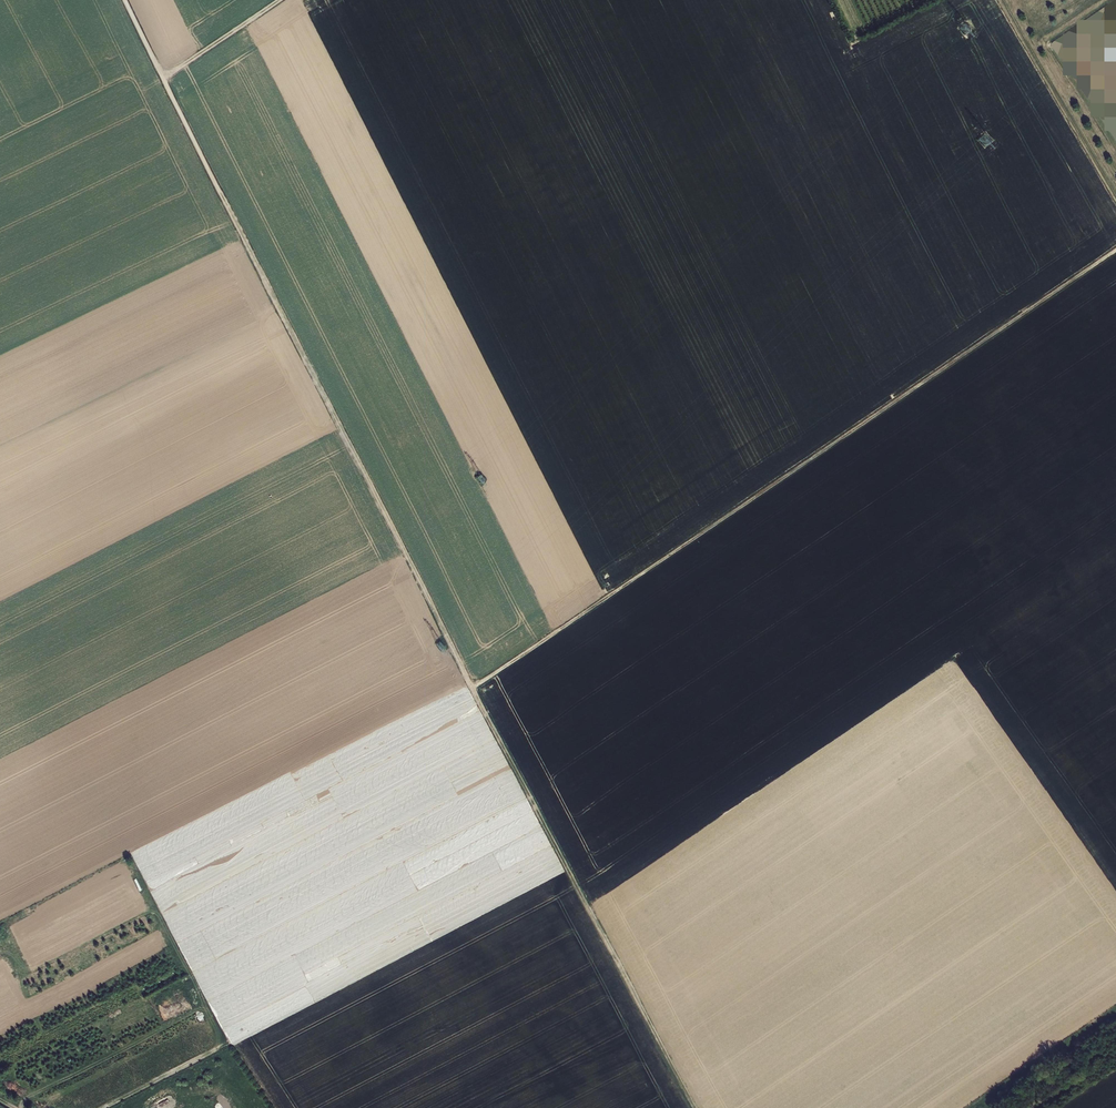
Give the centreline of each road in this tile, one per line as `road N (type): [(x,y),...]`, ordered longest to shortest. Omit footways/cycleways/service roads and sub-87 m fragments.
road 1 (track): [(124,0),(461,669),(699,1107)]
road 2 (track): [(471,689),(1093,266)]
road 3 (track): [(162,78),(280,0)]

